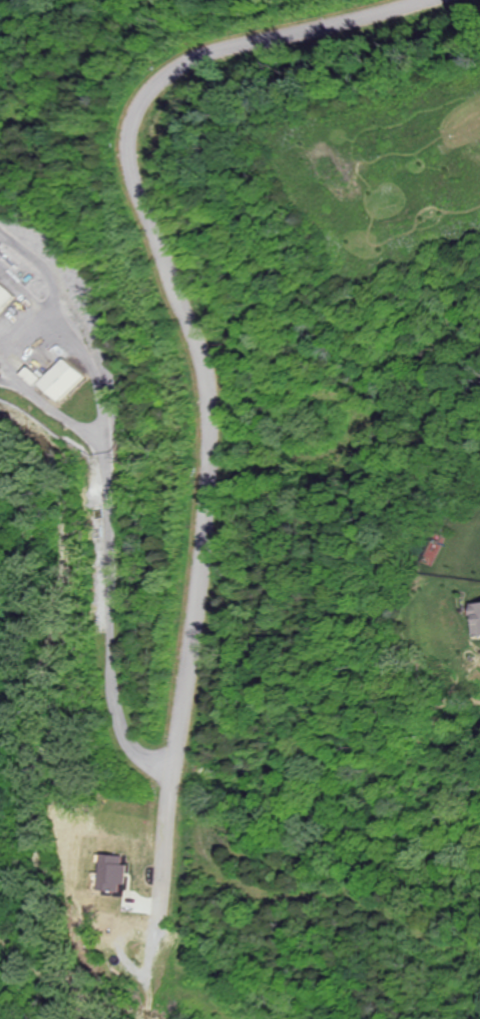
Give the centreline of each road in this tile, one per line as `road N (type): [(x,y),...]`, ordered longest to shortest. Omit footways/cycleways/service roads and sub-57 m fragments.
road 1 (residential): [(440,0),(225,54),(162,87),(135,124),(132,167),(201,371),(212,440),(156,920)]
road 2 (residential): [(176,769),(143,762),(120,725),(100,457)]

